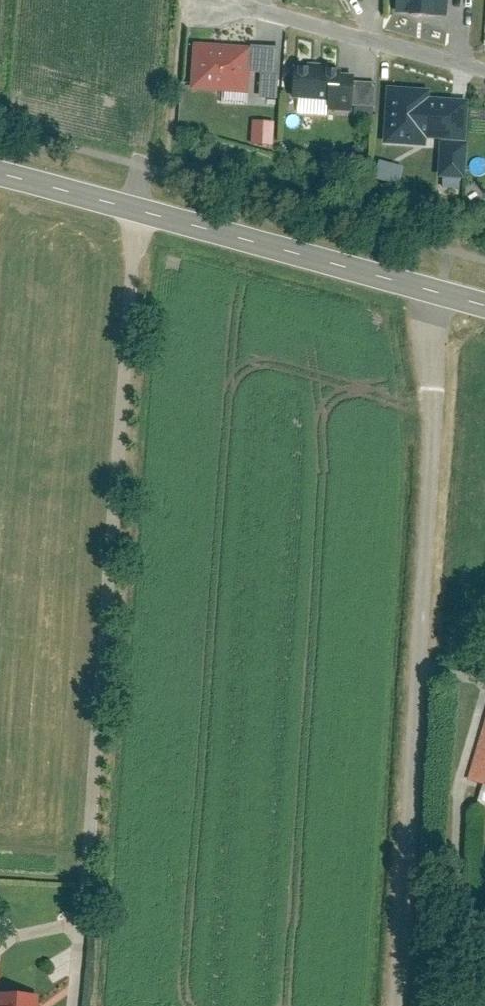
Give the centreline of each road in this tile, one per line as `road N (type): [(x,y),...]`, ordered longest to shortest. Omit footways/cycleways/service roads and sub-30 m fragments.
road 1 (secondary): [(0,175),(484,307)]
road 2 (residential): [(484,68),(228,0)]

